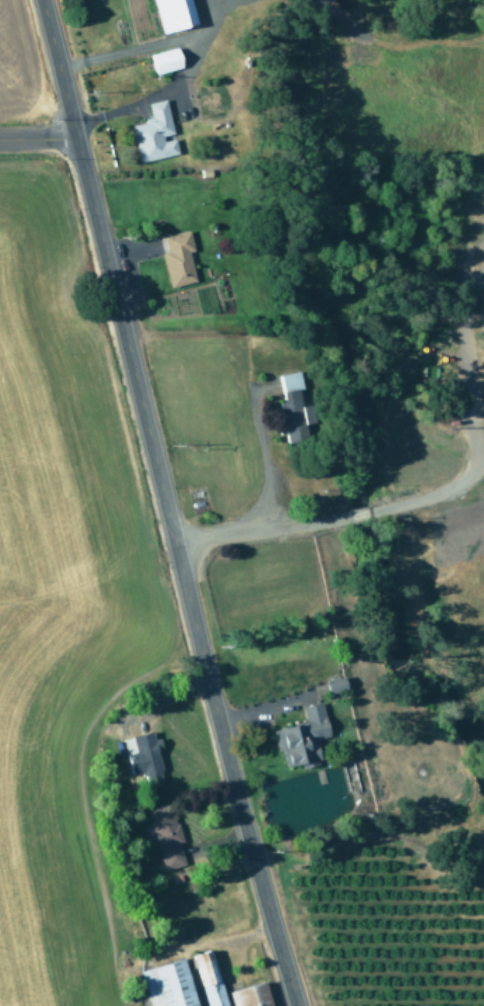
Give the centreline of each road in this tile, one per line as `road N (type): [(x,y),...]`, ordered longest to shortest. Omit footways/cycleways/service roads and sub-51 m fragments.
road 1 (tertiary): [(296,1005),(214,733),(39,0)]

